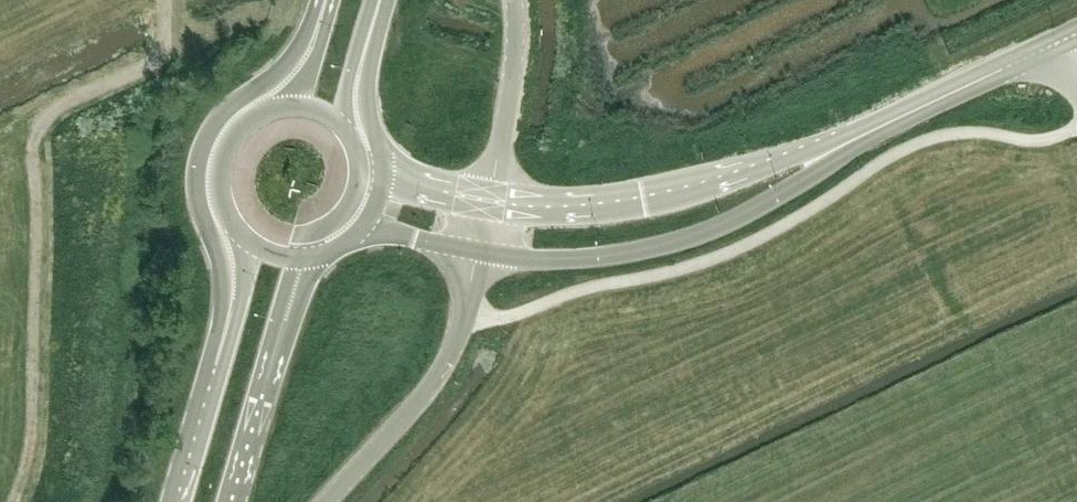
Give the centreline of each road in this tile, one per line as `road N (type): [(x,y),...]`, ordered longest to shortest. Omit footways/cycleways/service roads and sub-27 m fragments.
road 1 (tertiary): [(478,249),(578,257),(682,238),(764,202),(897,118)]
road 2 (tertiary): [(897,118),(638,199),(548,206),(488,200)]
road 3 (primary): [(316,30),(290,63),(227,109),(203,147),(197,196),(221,257),(225,329)]
road 4 (unclassified): [(327,501),(421,396),(459,338),(478,249)]
road 5 (unclassified): [(488,200),(518,44),(514,0)]
road 6 (tertiary): [(1060,41),(897,118)]
road 7 (primary): [(225,329),(173,501)]
road 8 (primary): [(228,501),(279,342)]
road 9 (primary): [(281,107),(252,119),(224,156),(221,186),(238,229)]
road 10 (primary): [(383,178),(366,97),(367,41)]
road 11 (tertiary): [(354,236),(386,231),(478,249)]
road 12 (primary): [(294,257),(307,234),(350,202),(360,161)]

